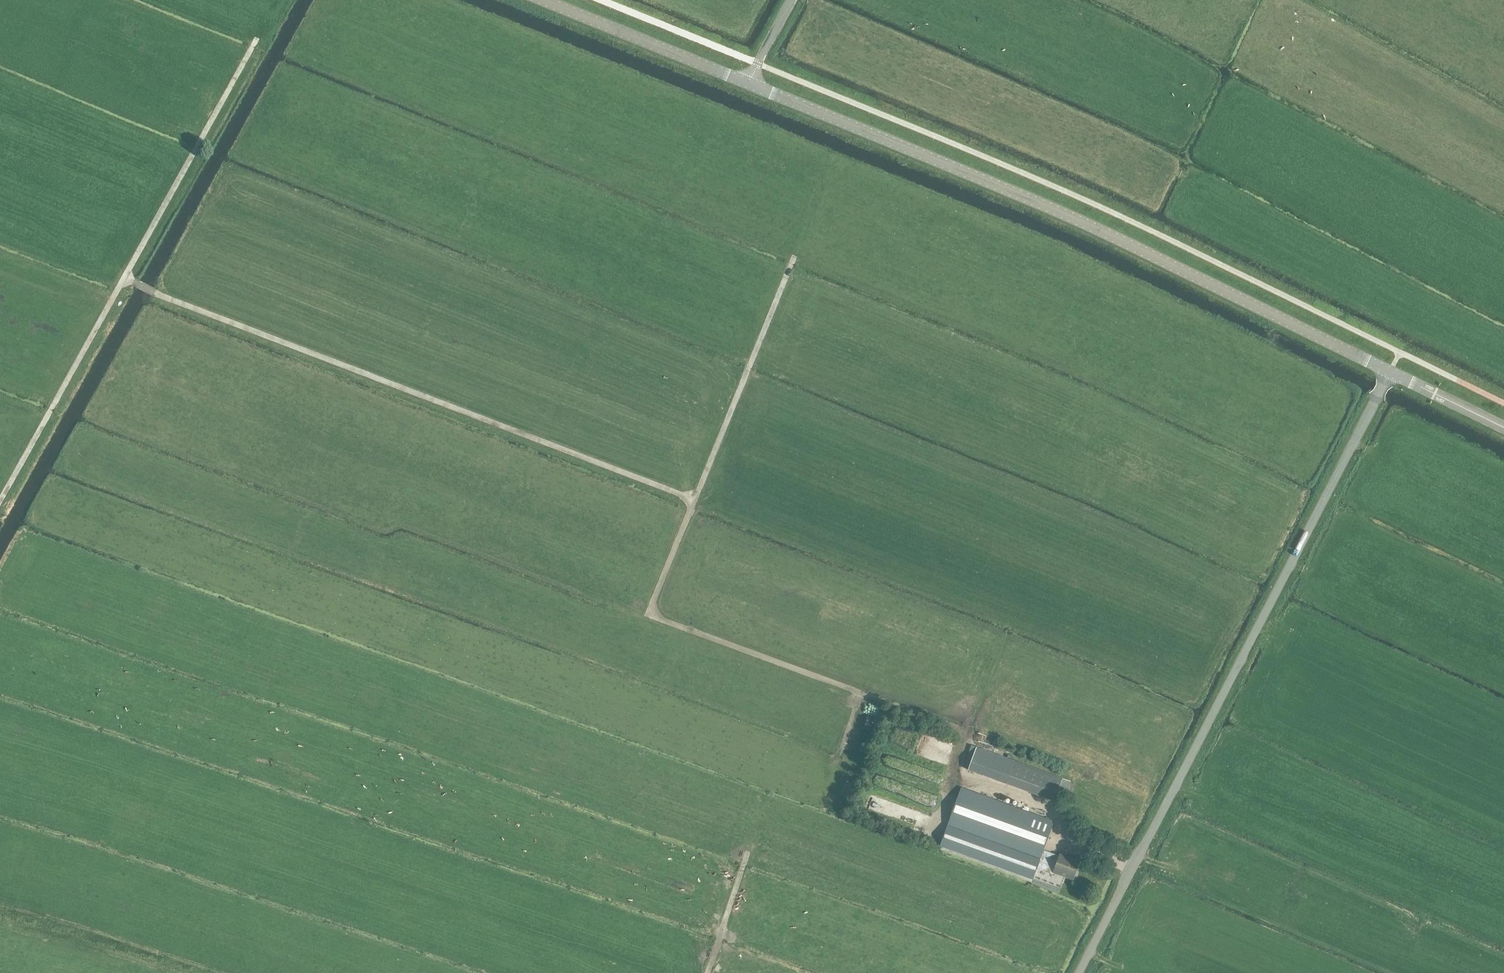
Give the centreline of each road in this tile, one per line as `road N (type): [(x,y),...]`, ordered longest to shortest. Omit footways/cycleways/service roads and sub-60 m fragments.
road 1 (tertiary): [(1389,372),(1025,196),(749,85)]
road 2 (unclassified): [(1072,972),(1135,870),(1389,372)]
road 3 (tertiary): [(749,85),(540,0)]
road 4 (tertiary): [(1389,372),(1503,429)]

